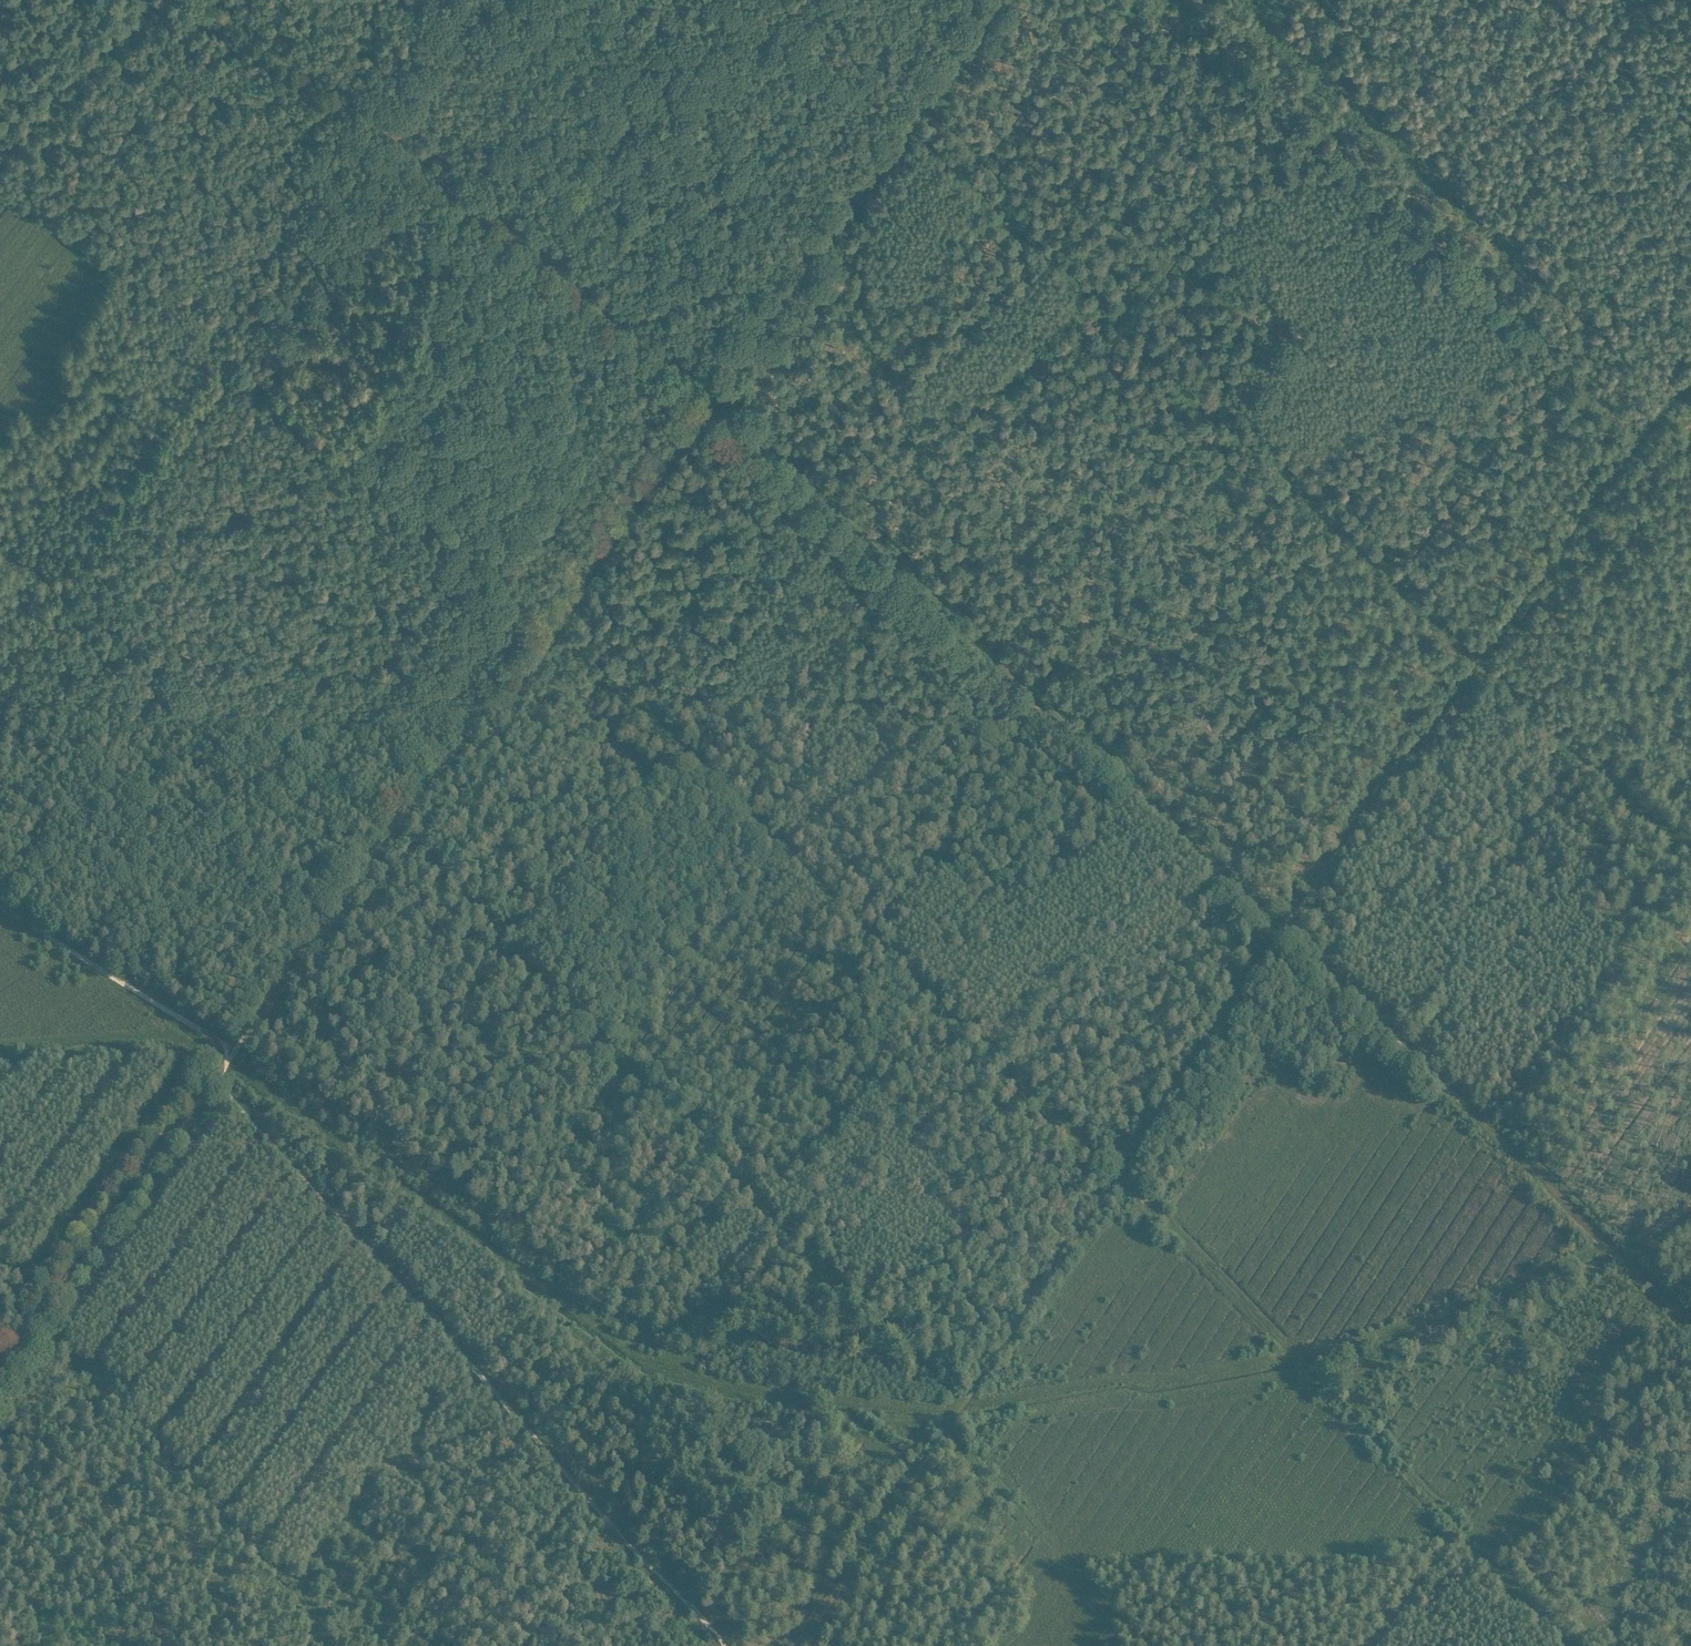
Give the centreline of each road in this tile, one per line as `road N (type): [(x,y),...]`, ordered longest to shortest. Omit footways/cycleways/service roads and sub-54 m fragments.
road 1 (track): [(220,1079),(724,1645)]
road 2 (track): [(709,389),(393,828)]
road 3 (track): [(994,0),(709,389)]
road 4 (track): [(220,1079),(0,1362)]
road 5 (track): [(220,1079),(230,1050),(393,828)]
road 6 (track): [(0,909),(230,1050)]

